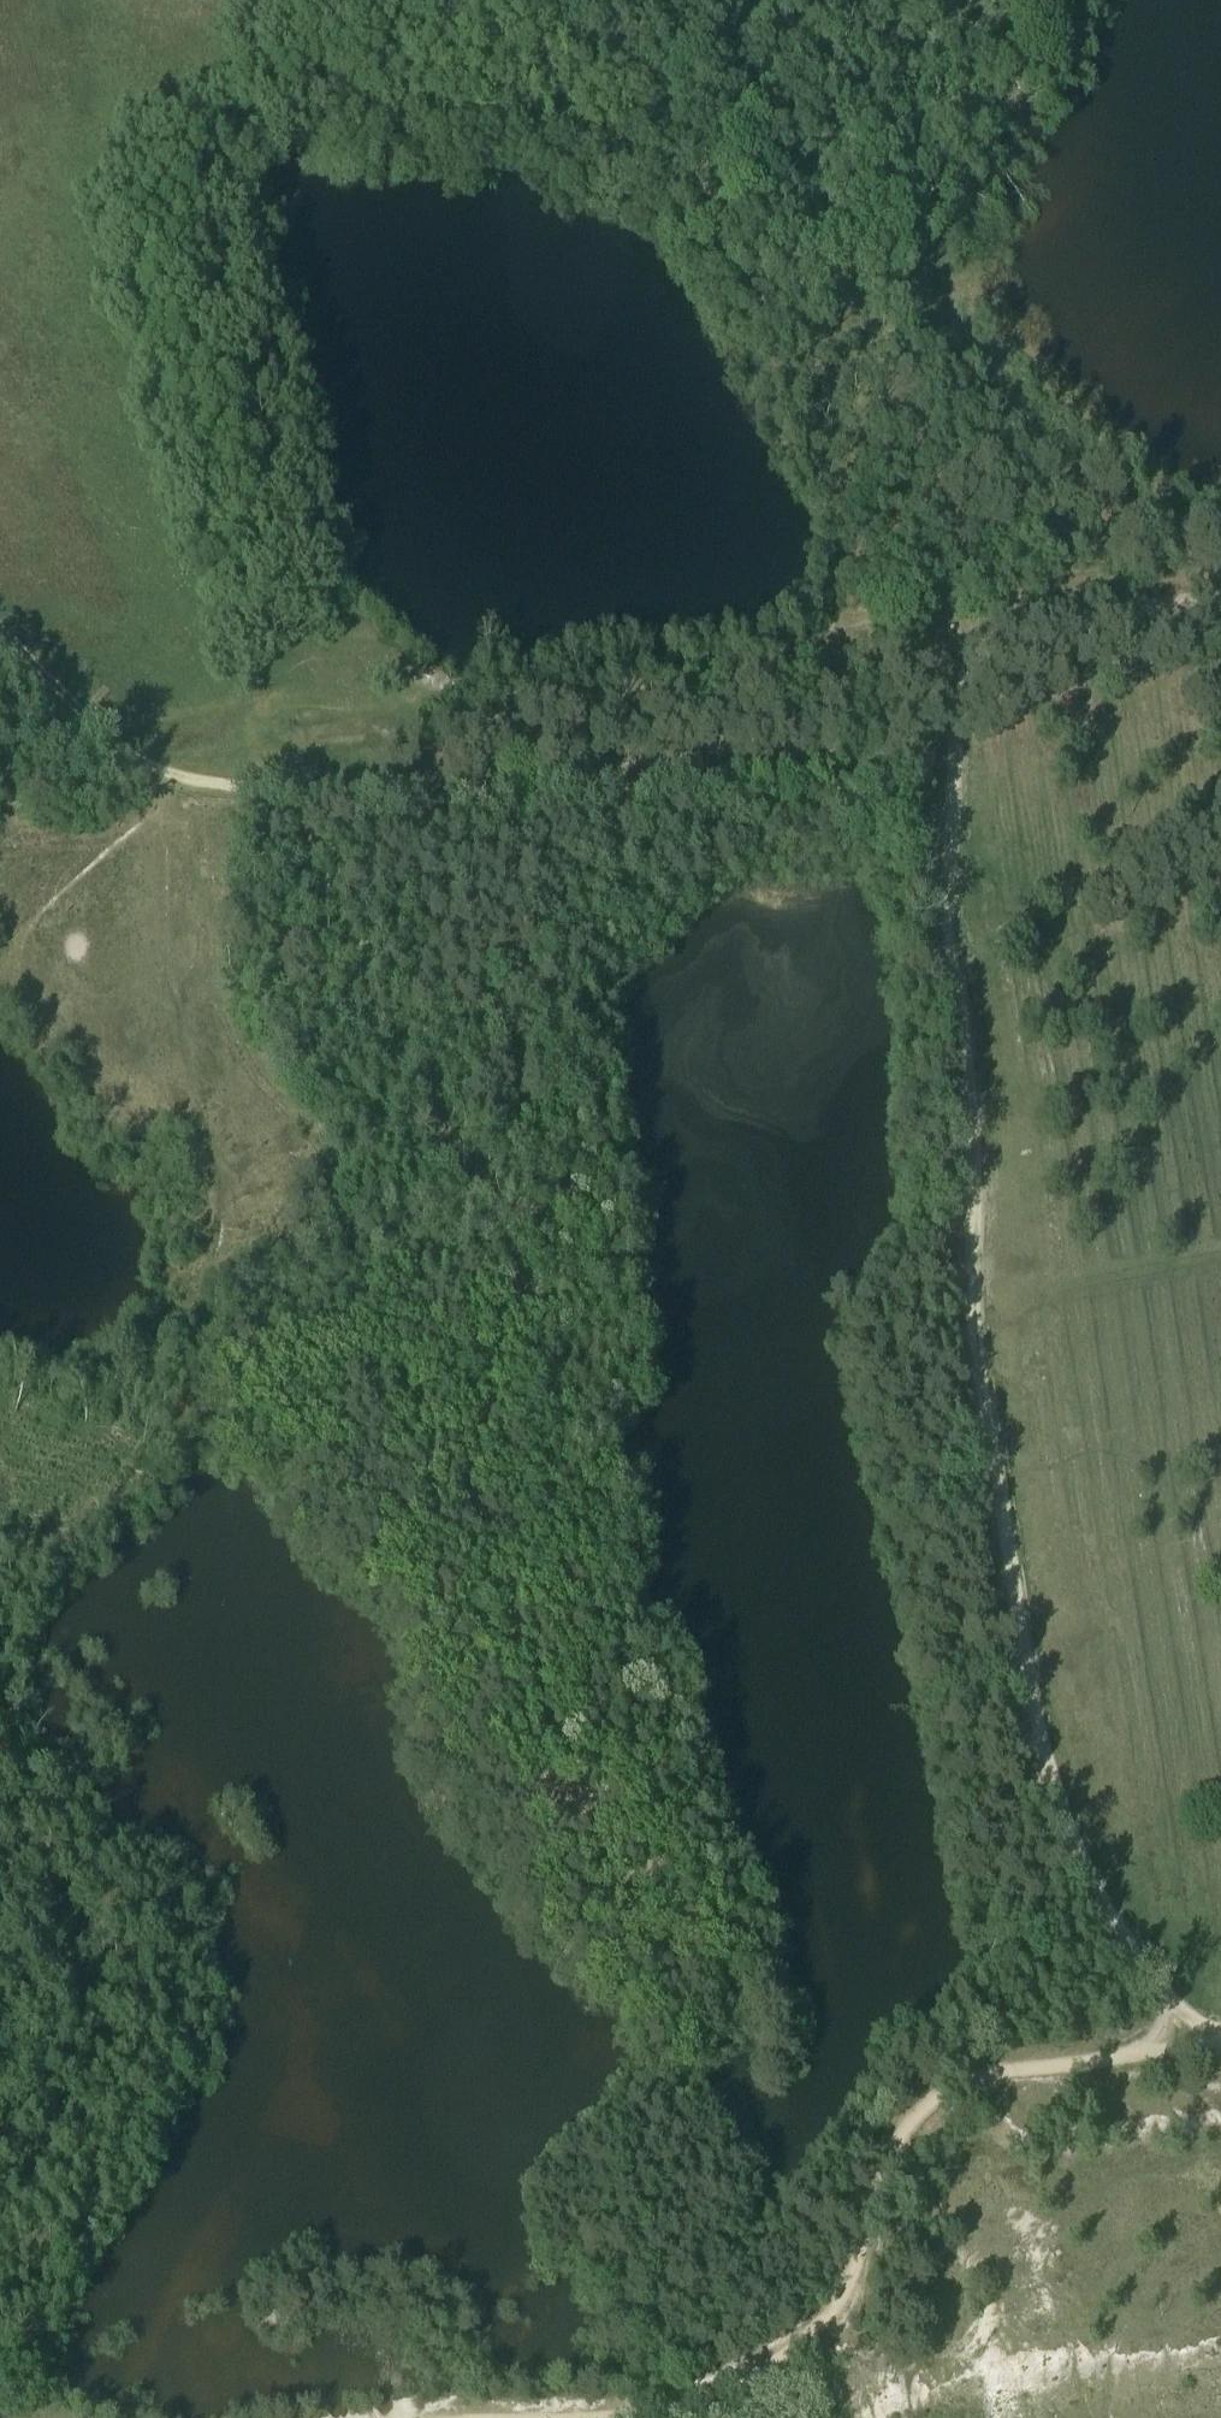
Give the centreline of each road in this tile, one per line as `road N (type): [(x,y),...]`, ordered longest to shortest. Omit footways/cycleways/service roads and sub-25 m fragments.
road 1 (track): [(1193,2038),(1095,1877),(1059,1793),(1029,1657),(980,1362),(965,1029),(940,876)]
road 2 (track): [(940,876),(921,822),(890,792),(843,780),(429,796),(178,778),(125,744),(0,632)]
road 3 (track): [(453,2417),(656,2407),(726,2385),(830,2318),(848,2290),(896,2140),(940,2092),(996,2074),(1193,2038)]
road 4 (track): [(940,876),(963,713),(1004,645),(1220,615)]

